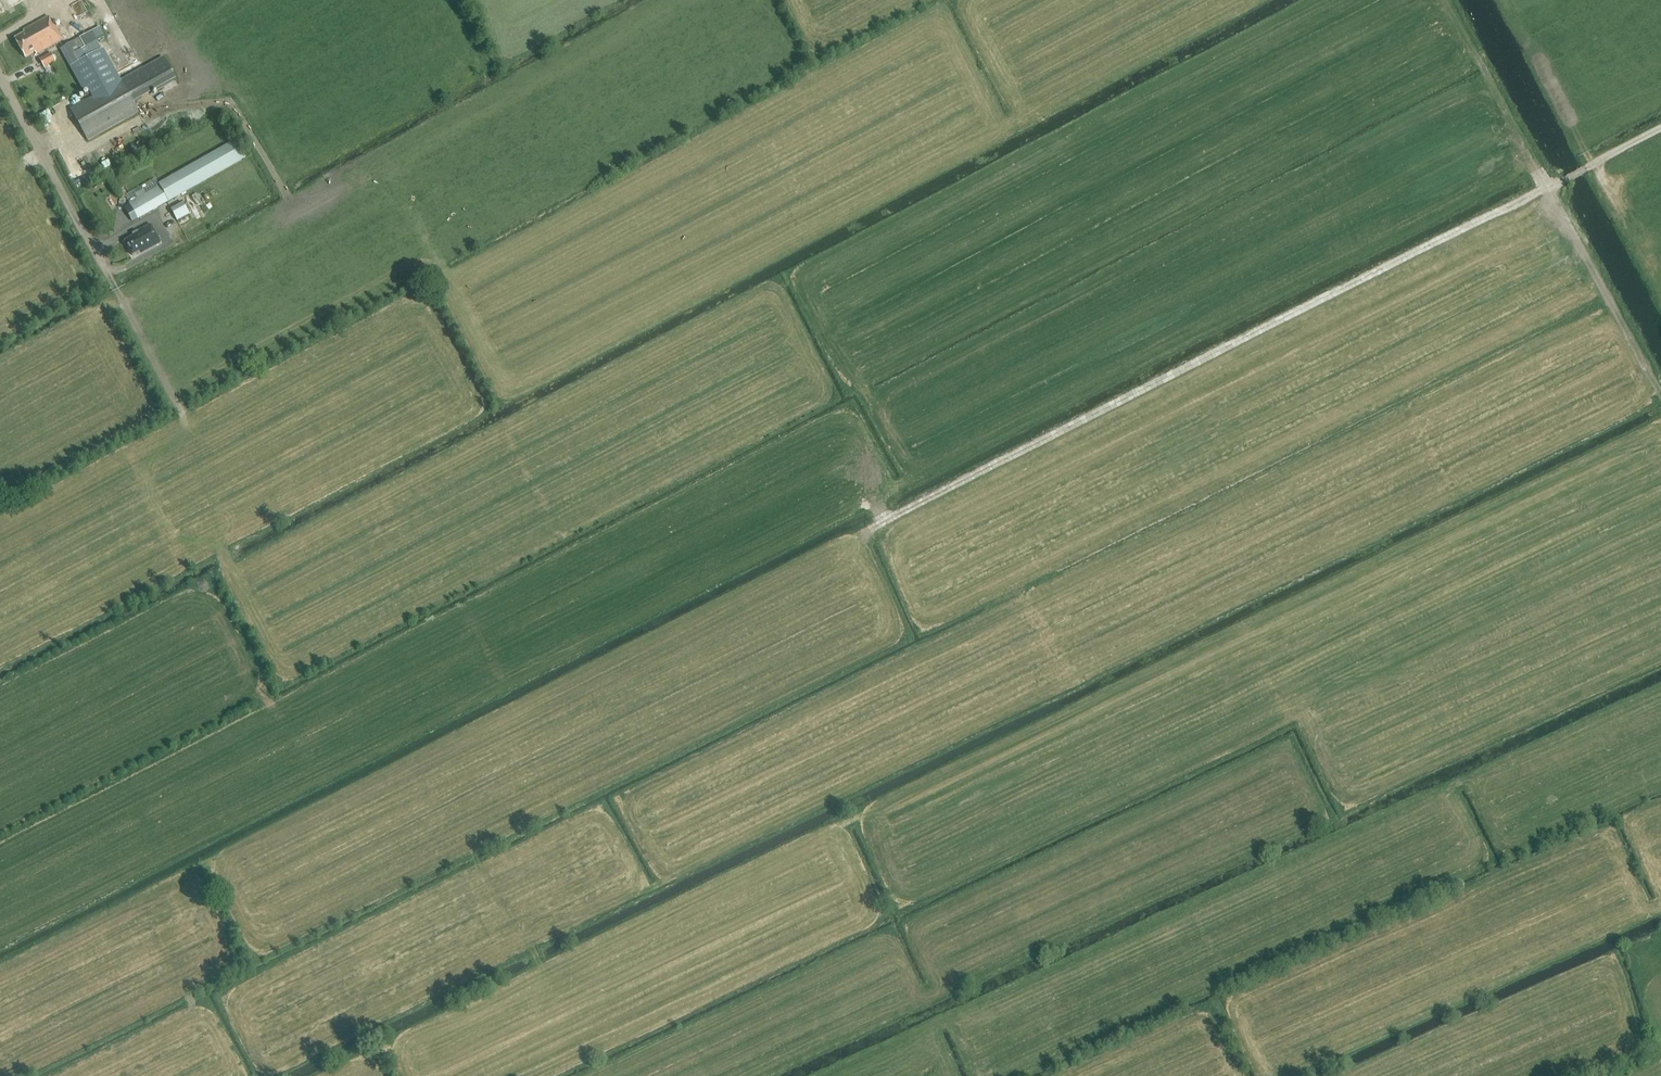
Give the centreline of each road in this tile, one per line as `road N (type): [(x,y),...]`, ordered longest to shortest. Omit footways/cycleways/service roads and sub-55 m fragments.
road 1 (track): [(0,74),(110,277)]

